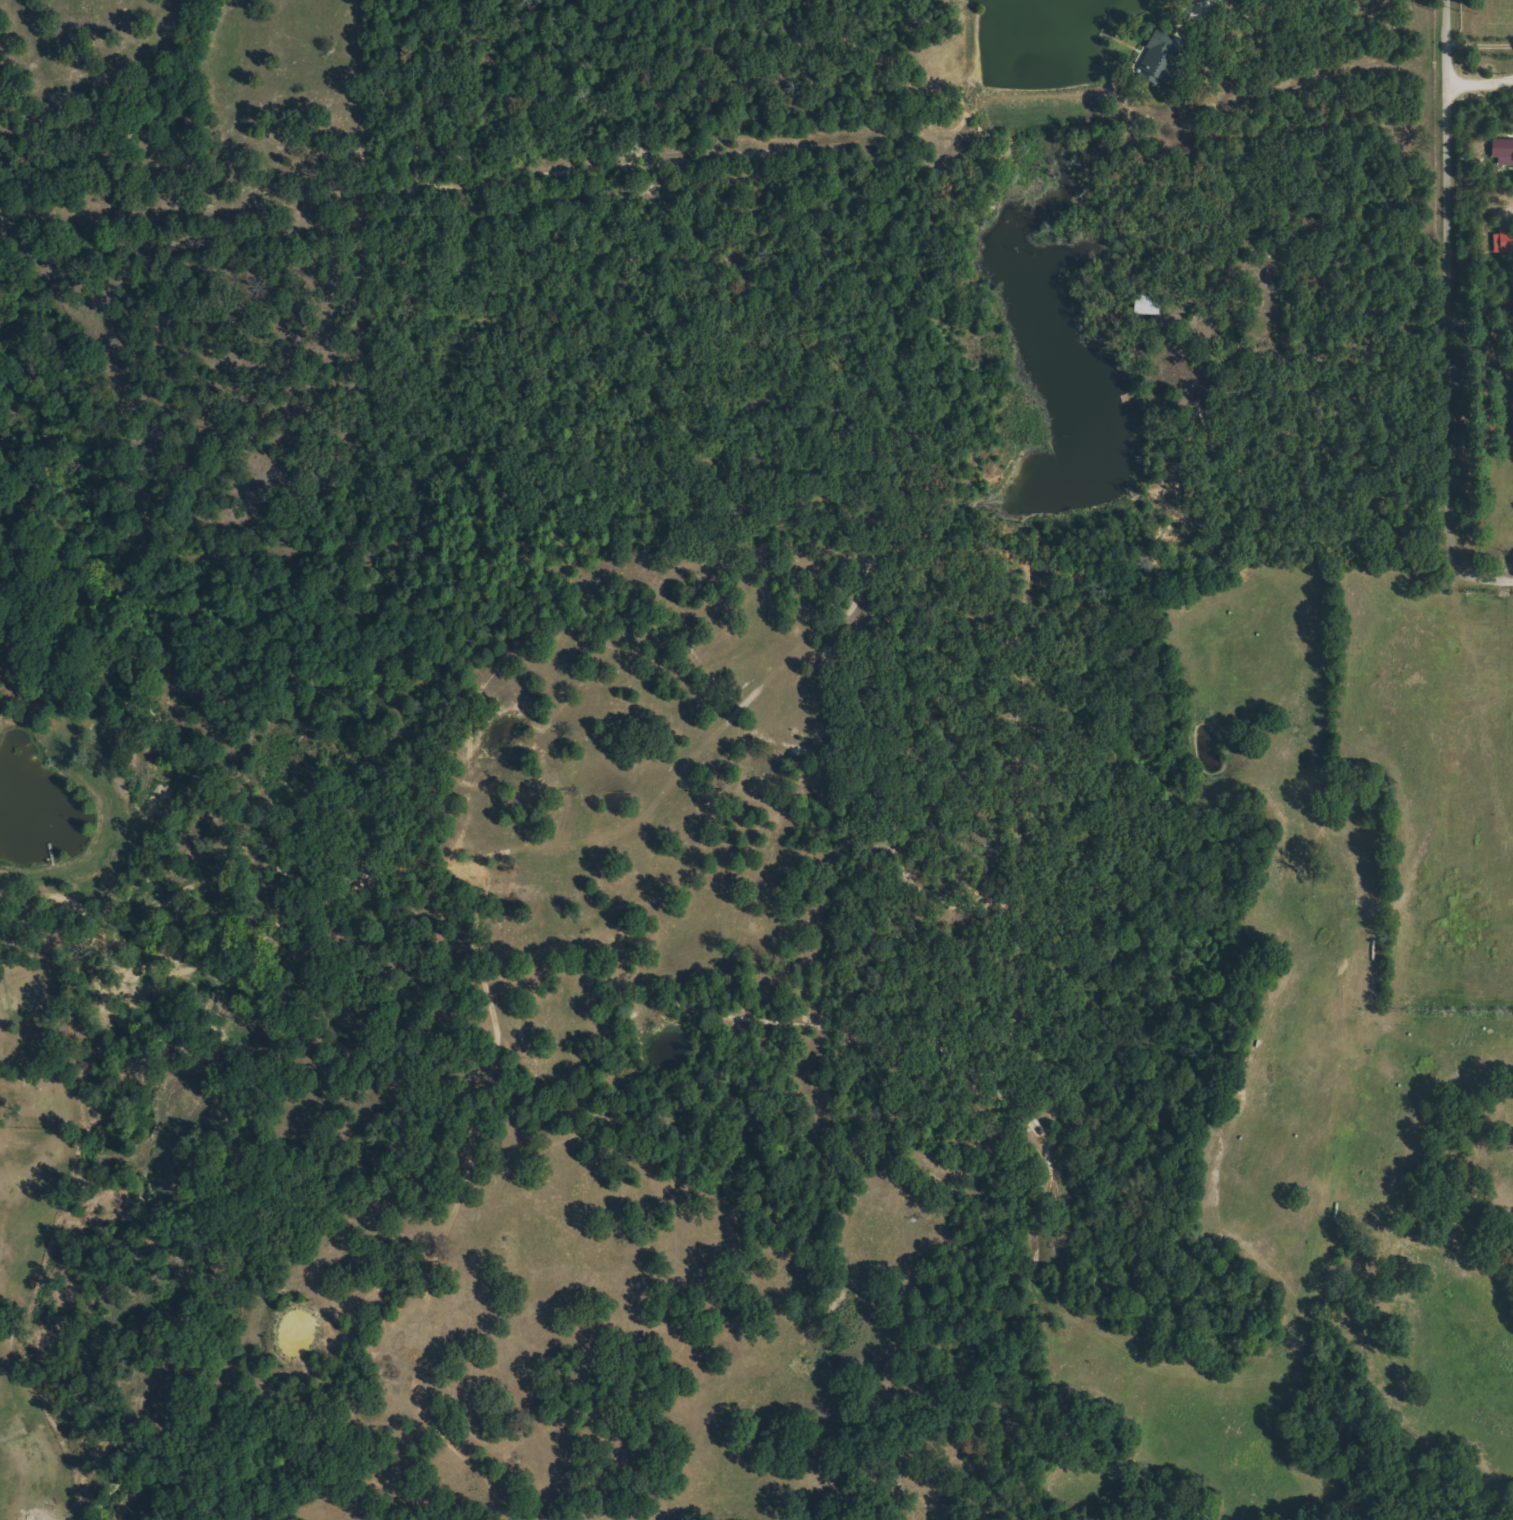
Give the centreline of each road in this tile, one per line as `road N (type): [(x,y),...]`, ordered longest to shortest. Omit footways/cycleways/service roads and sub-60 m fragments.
road 1 (residential): [(1448,0),(1447,518),(1460,566),(1474,580),(1512,580)]

